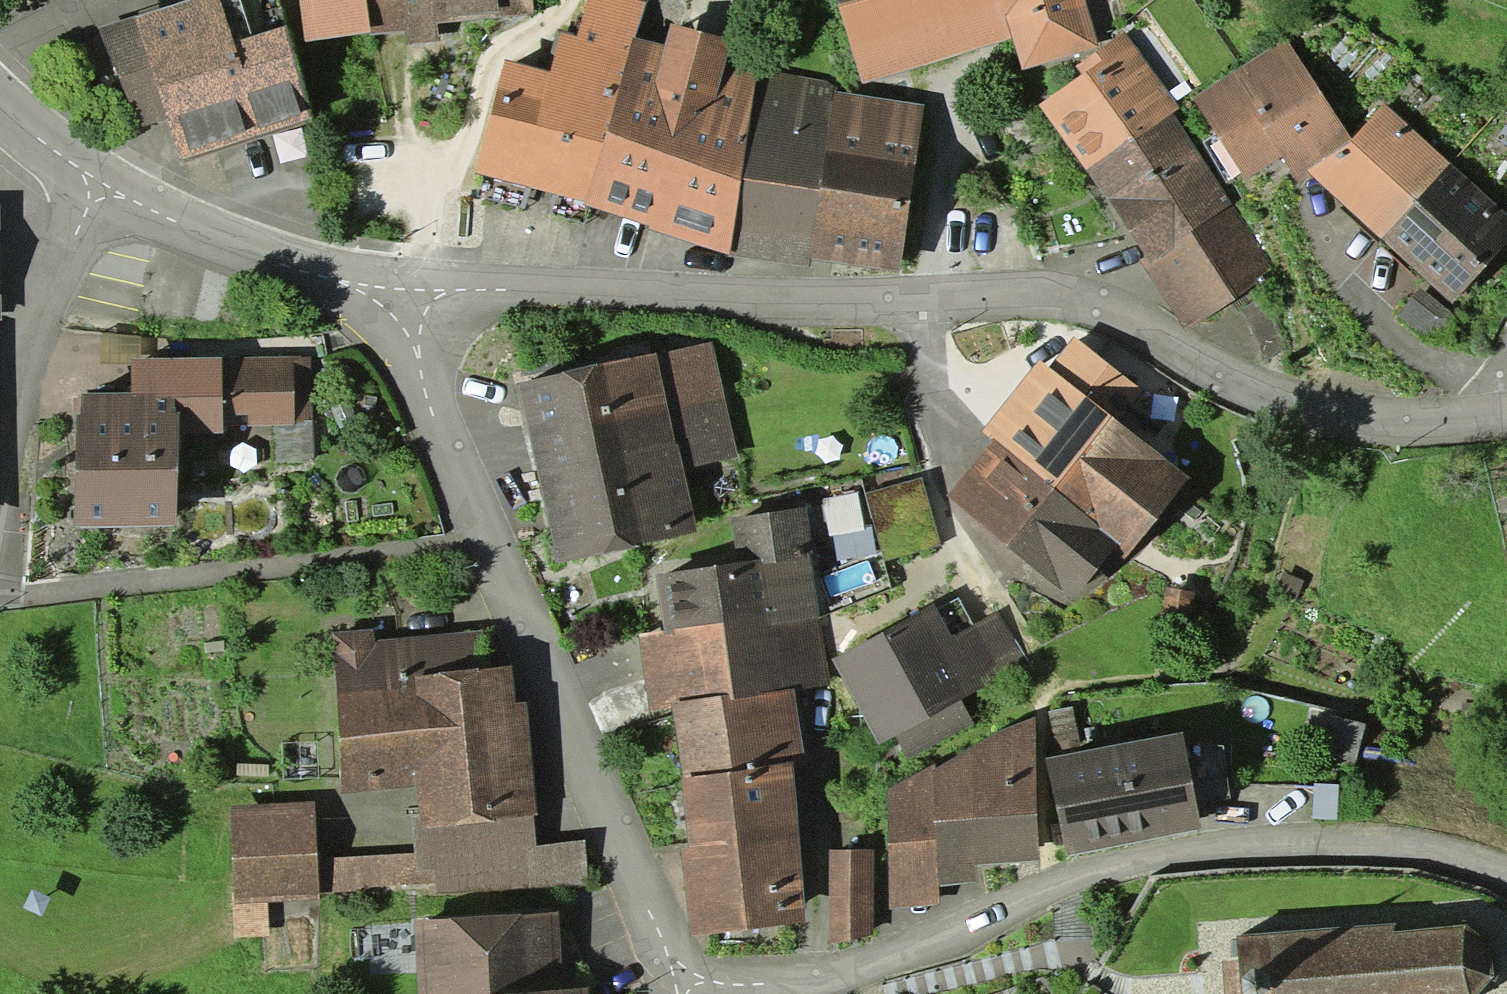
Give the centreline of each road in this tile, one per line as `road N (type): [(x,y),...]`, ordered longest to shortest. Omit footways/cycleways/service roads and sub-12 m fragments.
road 1 (residential): [(1487,423),(1384,422),(1284,406),(1096,311),(389,302)]
road 2 (residential): [(1506,874),(1385,848),(1292,844),(1185,853),(969,922),(877,980),(666,990)]
road 3 (residential): [(389,302),(666,990)]
road 4 (residential): [(0,488),(96,185)]
road 5 (residential): [(96,185),(267,264),(389,302)]
road 6 (residential): [(0,113),(96,185)]

